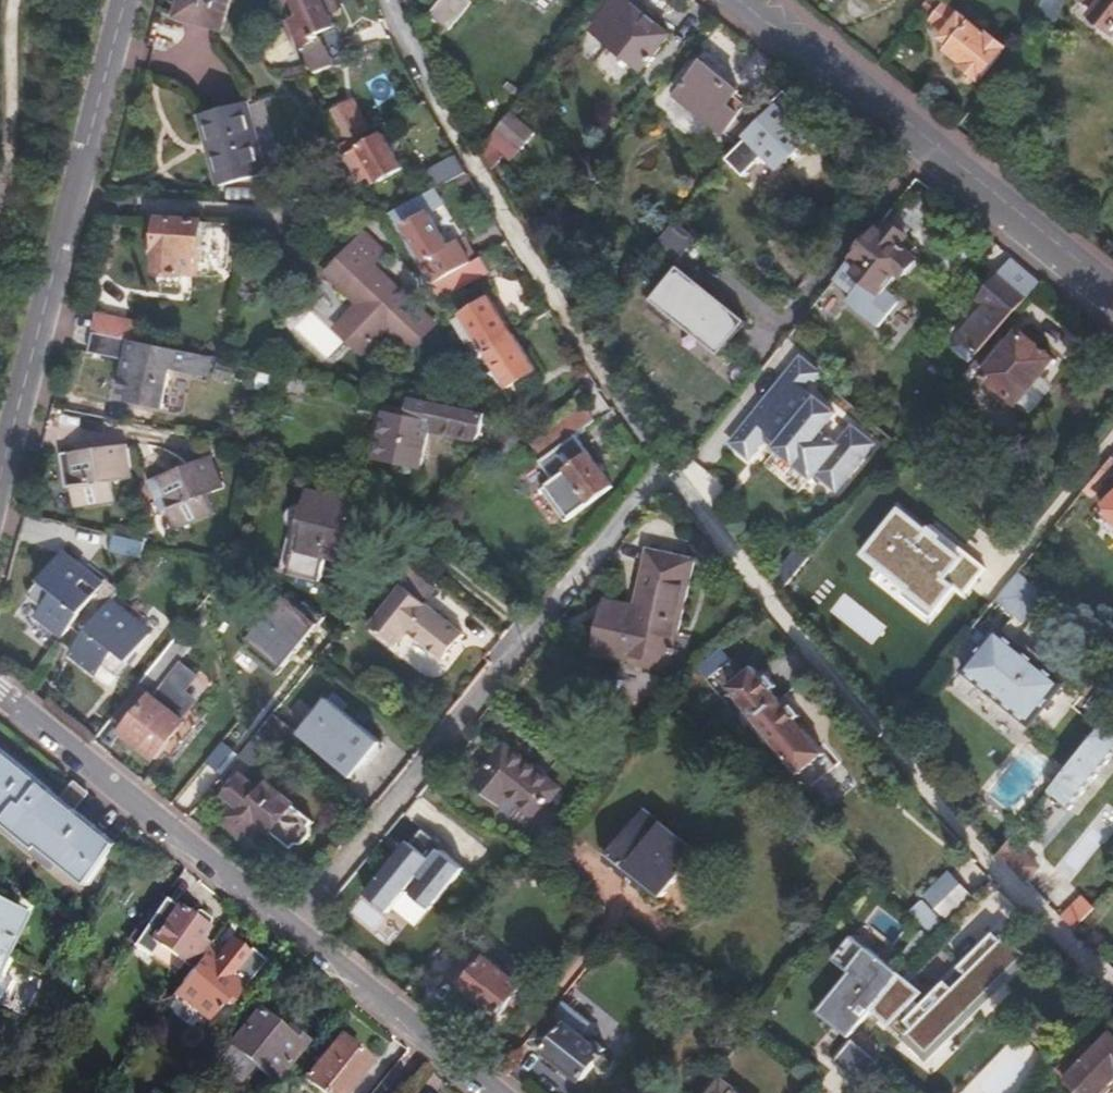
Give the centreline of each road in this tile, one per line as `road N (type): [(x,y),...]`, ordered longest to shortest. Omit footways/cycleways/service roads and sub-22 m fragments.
road 1 (residential): [(504,1092),(0,691)]
road 2 (tertiary): [(132,0),(0,500)]
road 3 (tertiary): [(1112,296),(741,0)]

